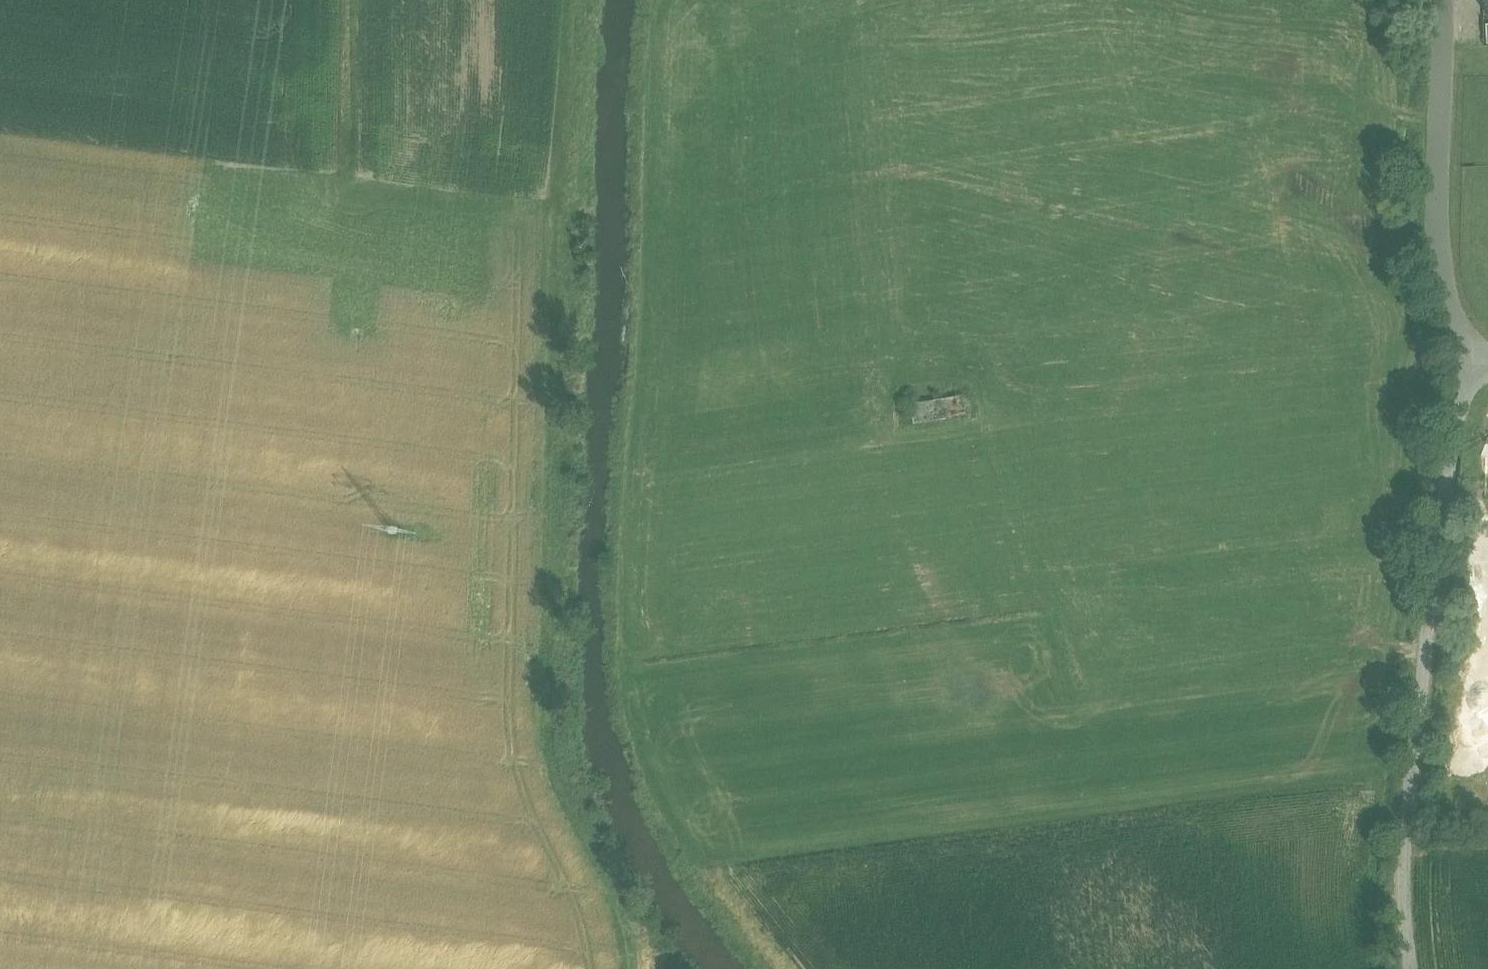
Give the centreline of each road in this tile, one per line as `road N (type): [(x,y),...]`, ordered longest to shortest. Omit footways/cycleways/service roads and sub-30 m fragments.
road 1 (unclassified): [(1423,968),(1400,856),(1465,362)]

